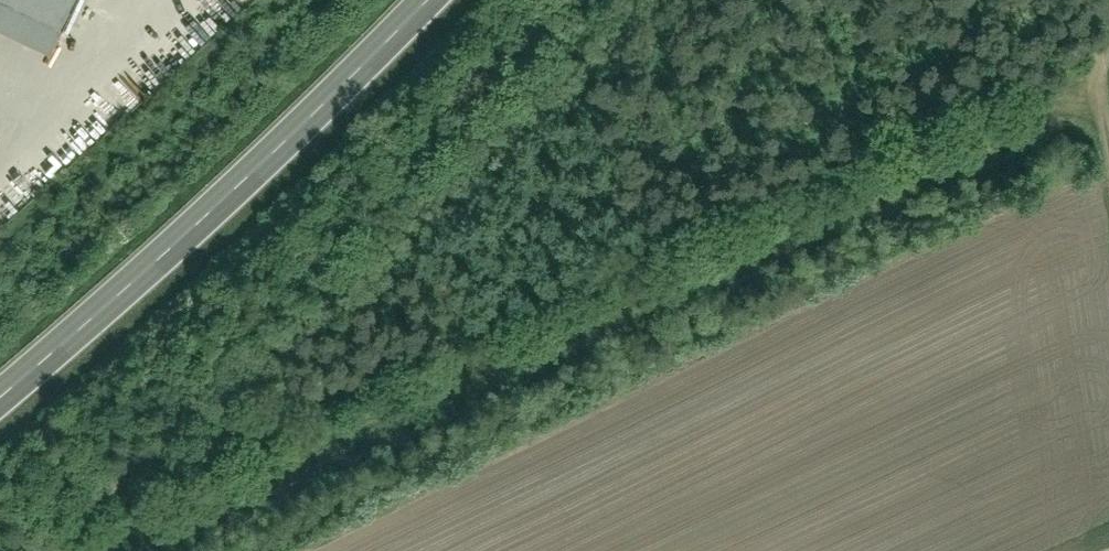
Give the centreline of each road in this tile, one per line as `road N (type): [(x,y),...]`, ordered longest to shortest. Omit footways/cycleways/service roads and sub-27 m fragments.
road 1 (primary): [(0,398),(271,157),(429,0)]

